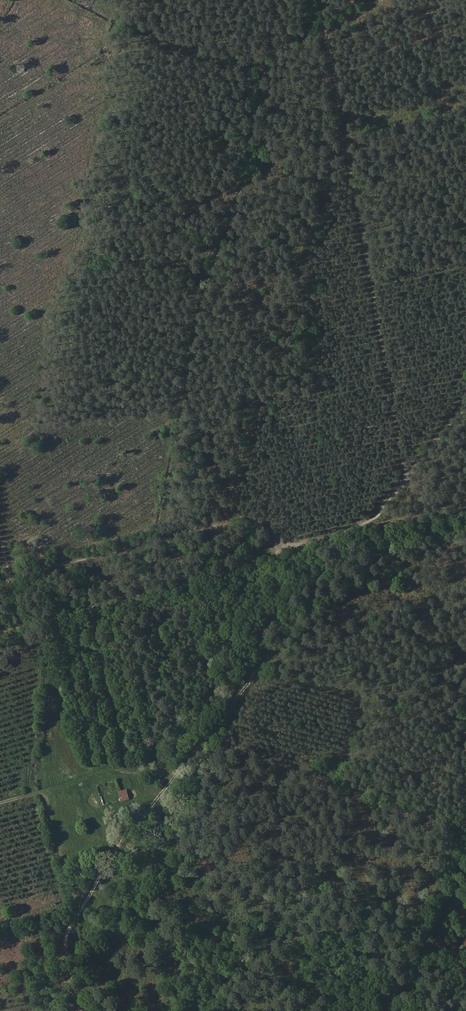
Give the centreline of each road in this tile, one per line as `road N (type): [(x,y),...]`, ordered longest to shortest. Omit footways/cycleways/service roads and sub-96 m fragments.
road 1 (track): [(179,772),(273,654),(285,613),(278,567),(287,546),(364,529),(465,405)]
road 2 (track): [(407,482),(324,0)]
road 3 (track): [(179,772),(146,825),(156,855),(147,871),(103,879),(72,927),(68,946),(82,1010)]
road 4 (track): [(0,804),(115,769),(179,772)]

